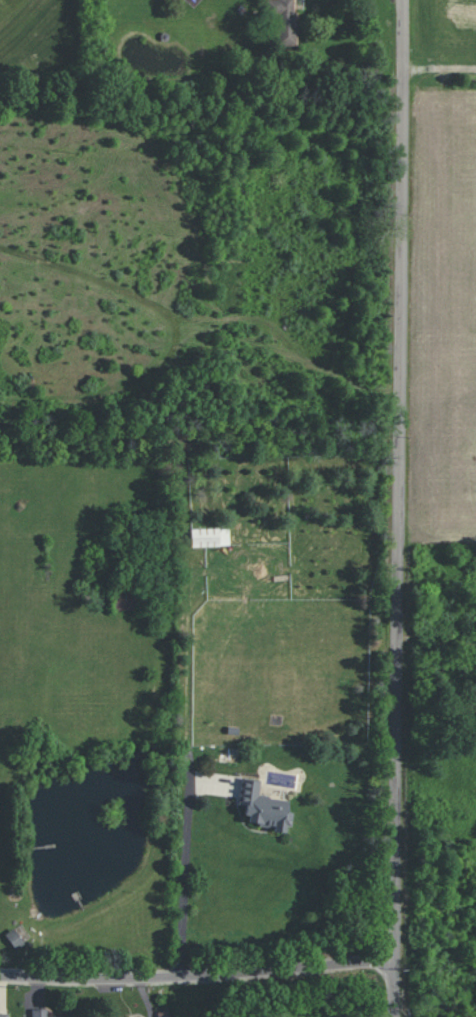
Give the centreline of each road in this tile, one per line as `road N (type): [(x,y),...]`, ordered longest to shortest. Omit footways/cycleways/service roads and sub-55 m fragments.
road 1 (residential): [(403,0),(394,1016)]
road 2 (residential): [(0,974),(185,977),(395,959)]

